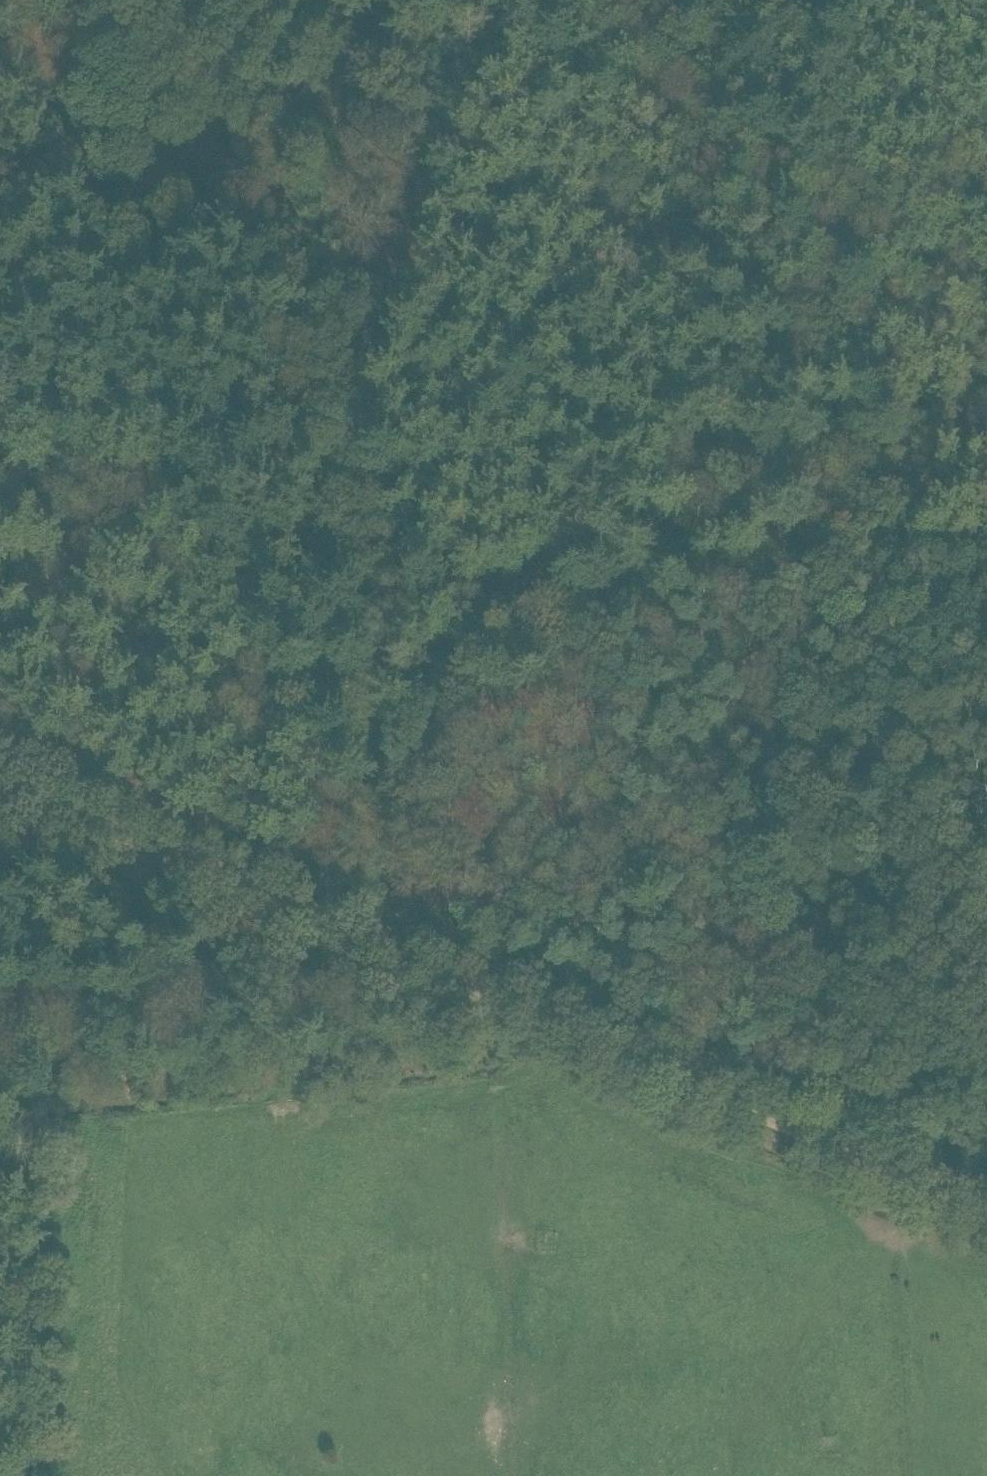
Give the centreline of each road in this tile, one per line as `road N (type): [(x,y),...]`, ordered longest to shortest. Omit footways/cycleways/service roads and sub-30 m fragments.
road 1 (track): [(388,949),(454,938),(603,885),(666,852),(731,773),(804,602),(834,573),(986,558)]
road 2 (track): [(388,949),(986,1212)]
road 3 (track): [(0,789),(388,949)]

